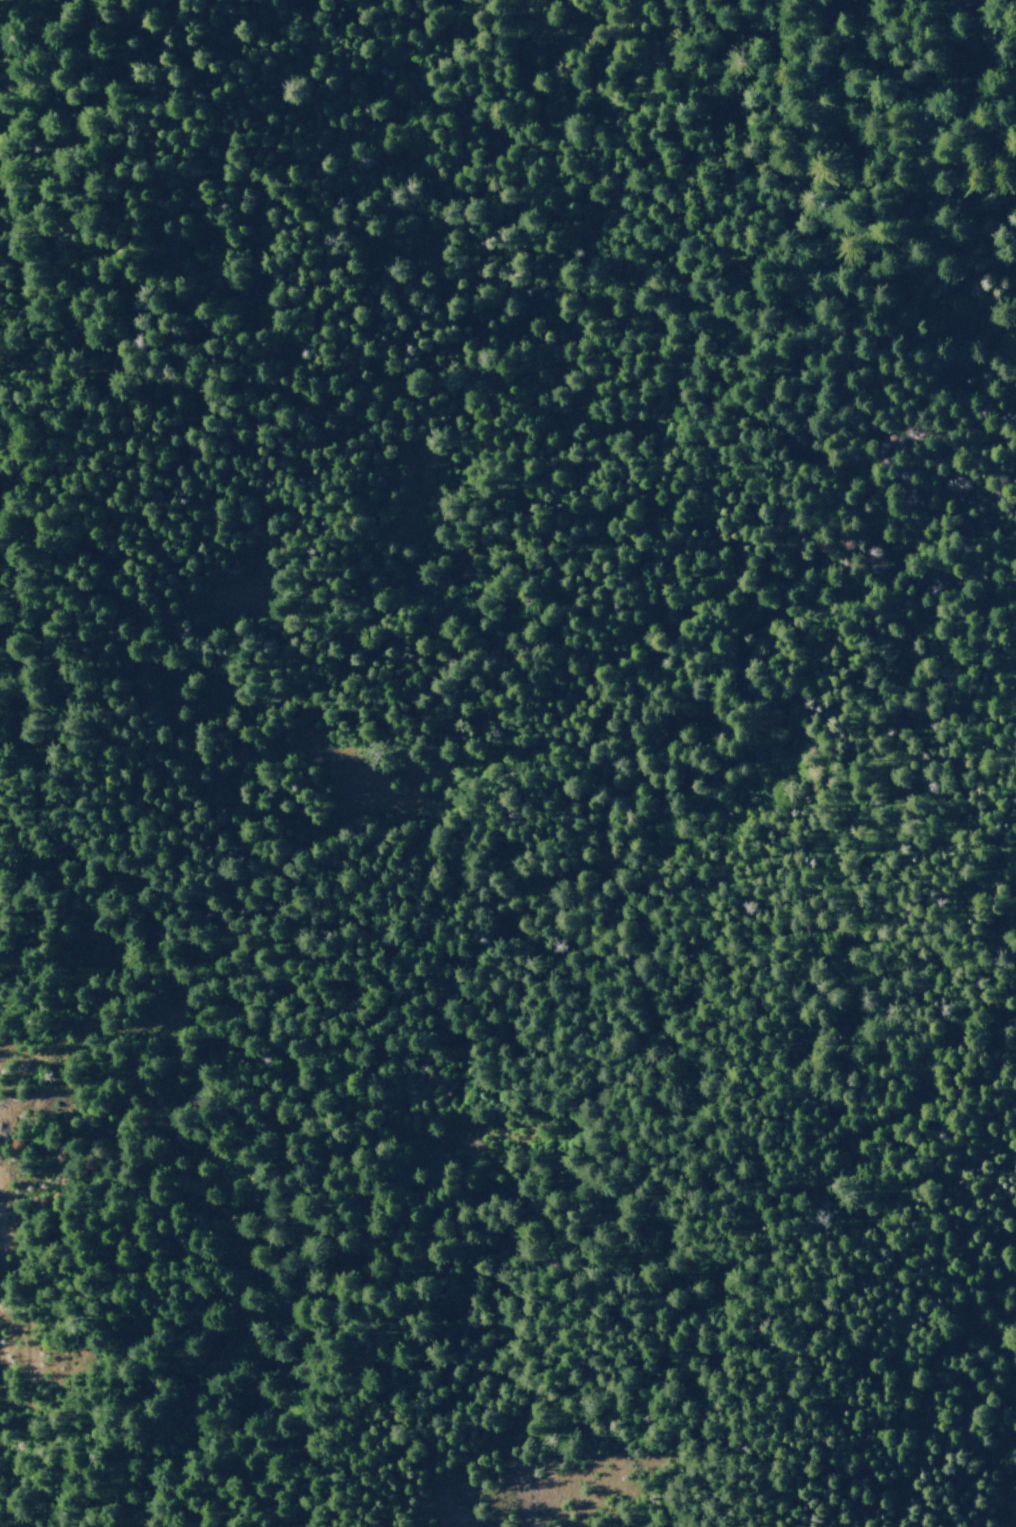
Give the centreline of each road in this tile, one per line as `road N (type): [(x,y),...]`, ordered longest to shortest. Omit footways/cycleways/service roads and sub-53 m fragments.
road 1 (track): [(0,1423),(7,1377),(0,1163)]

